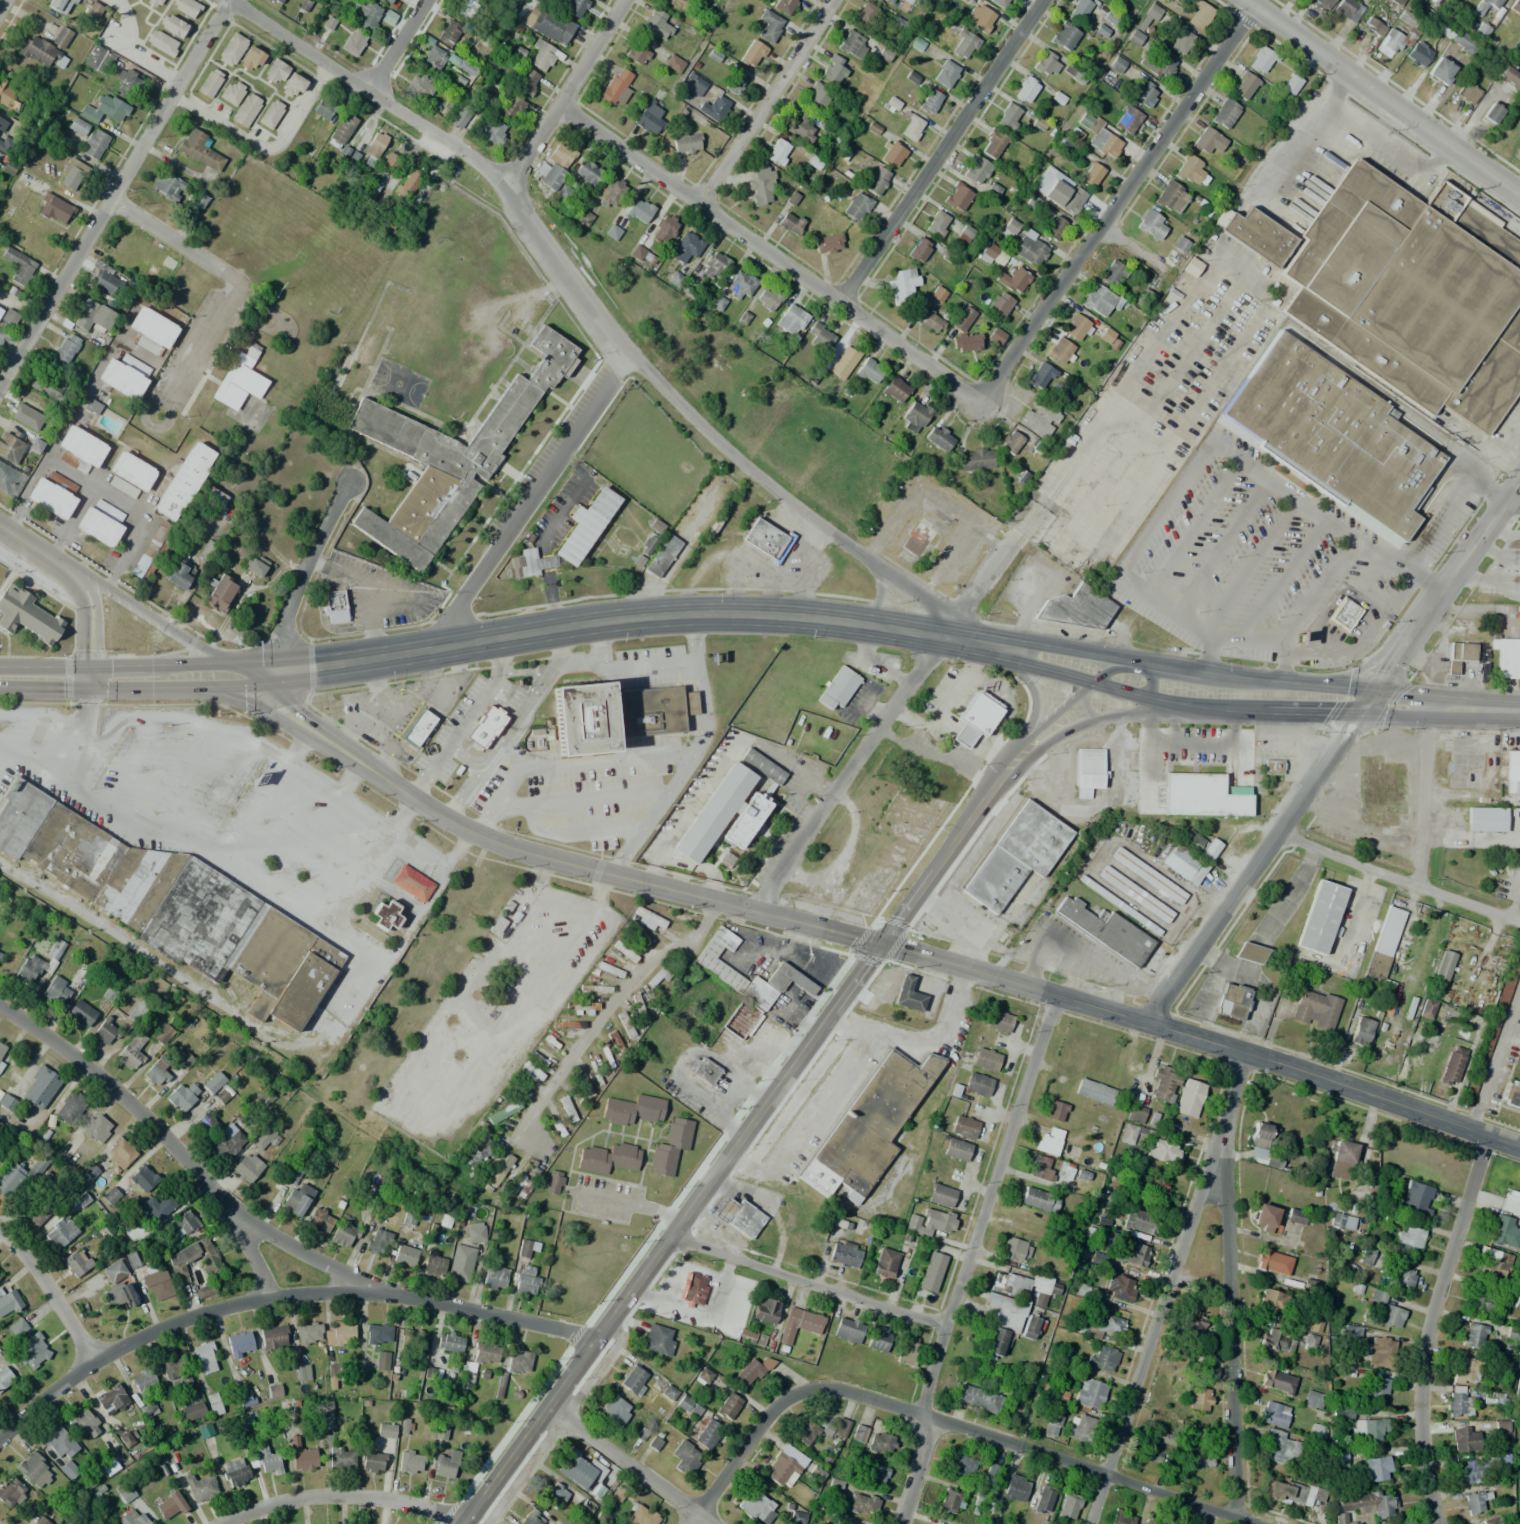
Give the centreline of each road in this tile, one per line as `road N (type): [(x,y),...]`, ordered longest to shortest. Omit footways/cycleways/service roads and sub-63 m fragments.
road 1 (secondary): [(1519,710),(1166,687),(942,634),(837,619),(699,615),(587,623),(244,677)]
road 2 (residential): [(942,634),(935,607),(741,463),(625,353),(528,228),(507,186),(230,0)]
road 3 (tertiary): [(462,1523),(877,943)]
road 4 (tertiary): [(877,943),(478,836),(435,817),(244,677)]
road 5 (tertiary): [(1146,1022),(1519,481)]
road 6 (residential): [(689,1523),(769,1414),(816,1388),(1258,1523)]
road 7 (residential): [(0,1437),(91,1362),(187,1318),(271,1296),(381,1292),(593,1336)]
road 8 (residential): [(902,1523),(924,1454),(922,1404),(1055,996)]
road 9 (residential): [(984,396),(835,300),(563,102)]
road 10 (residential): [(1089,1523),(1247,1053)]
road 11 (residential): [(984,396),(1252,4)]
road 12 (residential): [(0,383),(227,0)]
road 13 (residential): [(0,1007),(91,1069),(199,1173),(231,1209),(271,1296)]
road 14 (residential): [(1440,1523),(1423,1454),(1424,1357),(1486,1135)]
road 15 (residential): [(1231,1515),(1225,1119)]
road 16 (tertiary): [(1519,1147),(1146,1022)]
road 17 (residential): [(835,300),(1040,0)]
road 18 (residential): [(429,649),(625,353)]
road 19 (tertiary): [(877,943),(1019,755),(1102,673)]
road 20 (tertiary): [(1519,193),(1246,0)]
road 21 (residential): [(753,907),(942,634)]
road 22 (residential): [(945,1325),(664,1236)]
road 23 (tertiary): [(244,677),(0,525)]
road 24 (tertiary): [(1146,1022),(877,943)]
road 25 (residential): [(1519,922),(1277,835)]
road 26 (residential): [(467,1517),(347,1495),(276,1503),(221,1523)]
road 27 (secondary): [(244,677),(0,679)]
road 28 (residential): [(698,201),(830,0)]
road 29 (residential): [(507,186),(627,0)]
road 30 (residential): [(279,675),(279,635),(350,485)]
road 31 (residential): [(710,1523),(545,1406)]
road 32 (residential): [(1417,886),(1426,706)]
road 33 (residential): [(381,1292),(231,1209)]
road 34 (residential): [(0,1230),(91,1362)]
road 35 (residential): [(236,279),(109,199)]
road 36 (residential): [(39,551),(79,589),(89,613),(88,681)]

